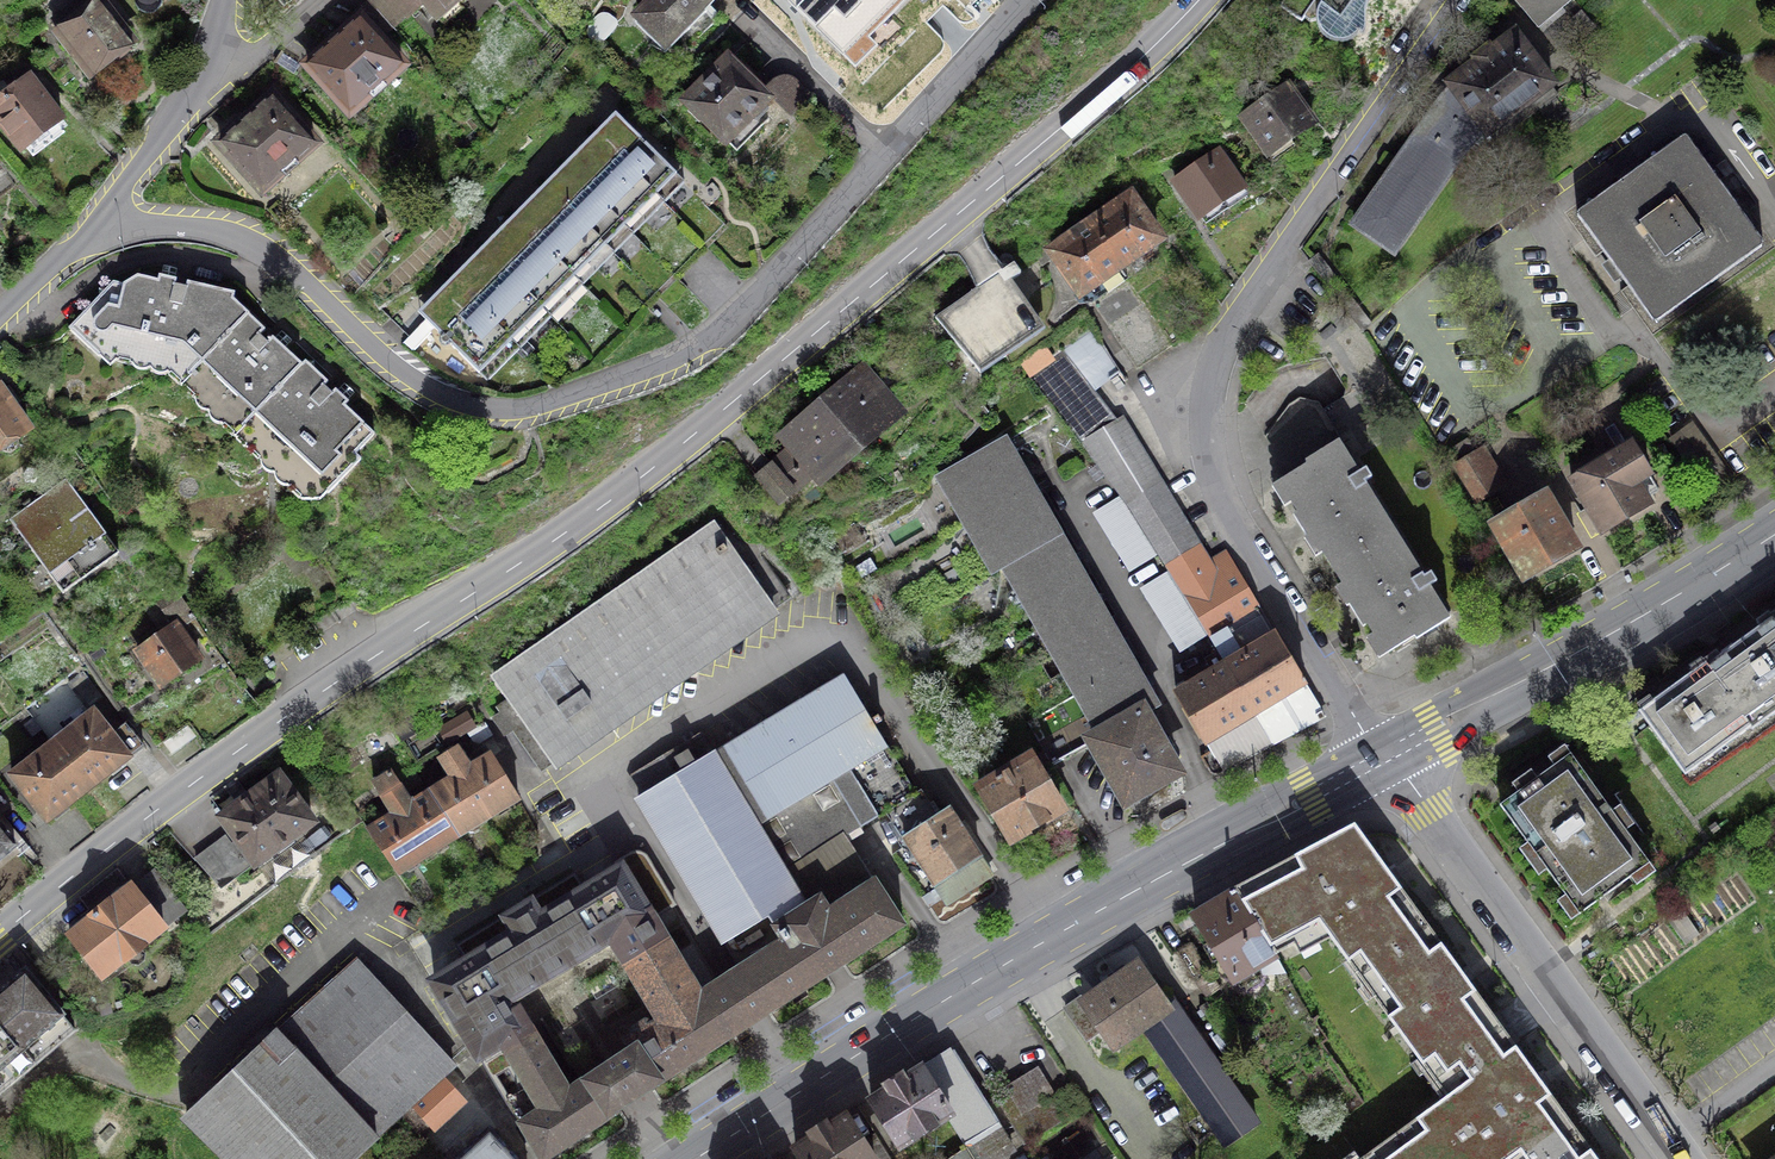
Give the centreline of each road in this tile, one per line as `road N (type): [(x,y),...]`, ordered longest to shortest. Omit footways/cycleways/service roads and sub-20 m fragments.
road 1 (primary): [(0,934),(695,435),(1093,101),(1199,0)]
road 2 (residential): [(95,226),(243,238),(286,260),(414,378),(482,410),(526,411),(720,336),(1026,0)]
road 3 (residential): [(1385,755),(1364,733),(1222,494),(1209,395),(1216,356),(1248,296),(1461,0)]
road 4 (primary): [(1385,755),(961,991),(693,1158)]
road 5 (residential): [(1385,755),(1684,1158)]
road 6 (primary): [(1774,534),(1385,755)]
road 7 (residential): [(95,226),(209,62)]
road 8 (residential): [(0,320),(95,226)]
road 9 (residential): [(320,0),(261,54),(209,62)]

